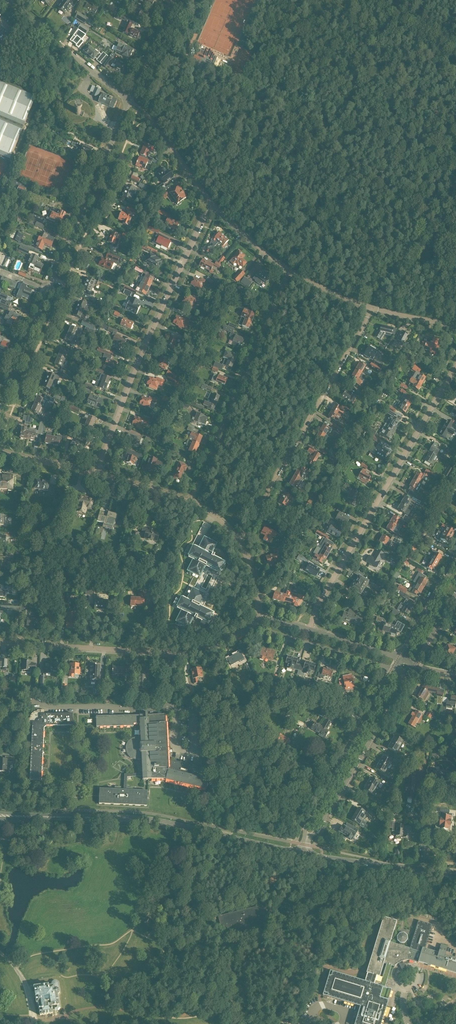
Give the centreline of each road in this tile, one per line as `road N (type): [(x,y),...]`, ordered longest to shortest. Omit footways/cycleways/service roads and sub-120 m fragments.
road 1 (residential): [(0,402),(129,100)]
road 2 (track): [(455,233),(376,191),(311,136),(181,65)]
road 3 (primary): [(304,854),(143,820),(0,816)]
road 4 (residential): [(309,631),(455,365)]
road 5 (residential): [(95,473),(156,321),(203,220),(216,208)]
road 6 (residential): [(236,539),(370,308)]
road 7 (residential): [(251,624),(183,653),(0,643)]
road 8 (residential): [(192,502),(292,272)]
road 9 (secondary): [(307,838),(413,668)]
road 10 (secondary): [(394,670),(311,815),(307,838)]
road 11 (residential): [(129,100),(6,0)]
road 12 (primary): [(455,874),(304,854)]
road 13 (residential): [(251,624),(394,670)]
road 14 (residential): [(216,208),(129,100)]

